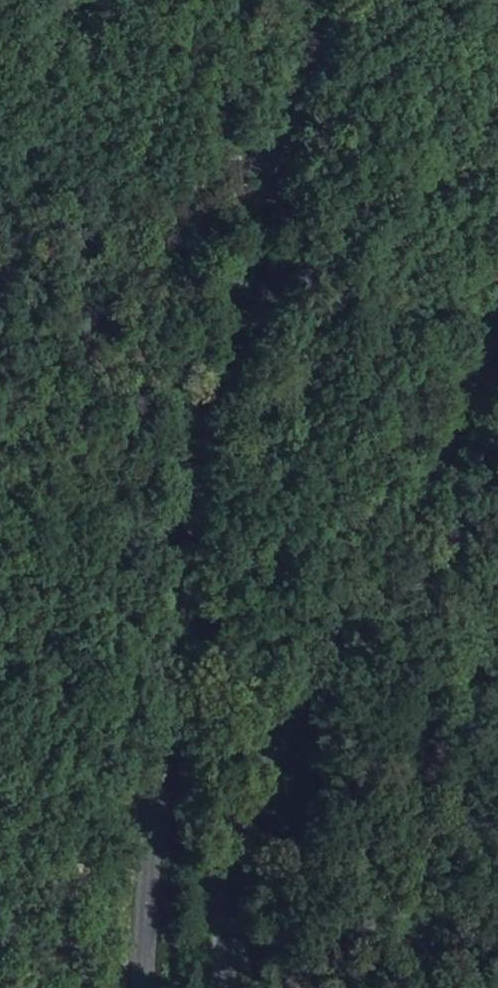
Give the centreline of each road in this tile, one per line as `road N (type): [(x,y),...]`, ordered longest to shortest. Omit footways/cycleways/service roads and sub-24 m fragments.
road 1 (tertiary): [(301,0),(292,88),(228,296),(179,501),(142,987)]
road 2 (tertiary): [(223,987),(221,884),(297,703),(497,341)]

